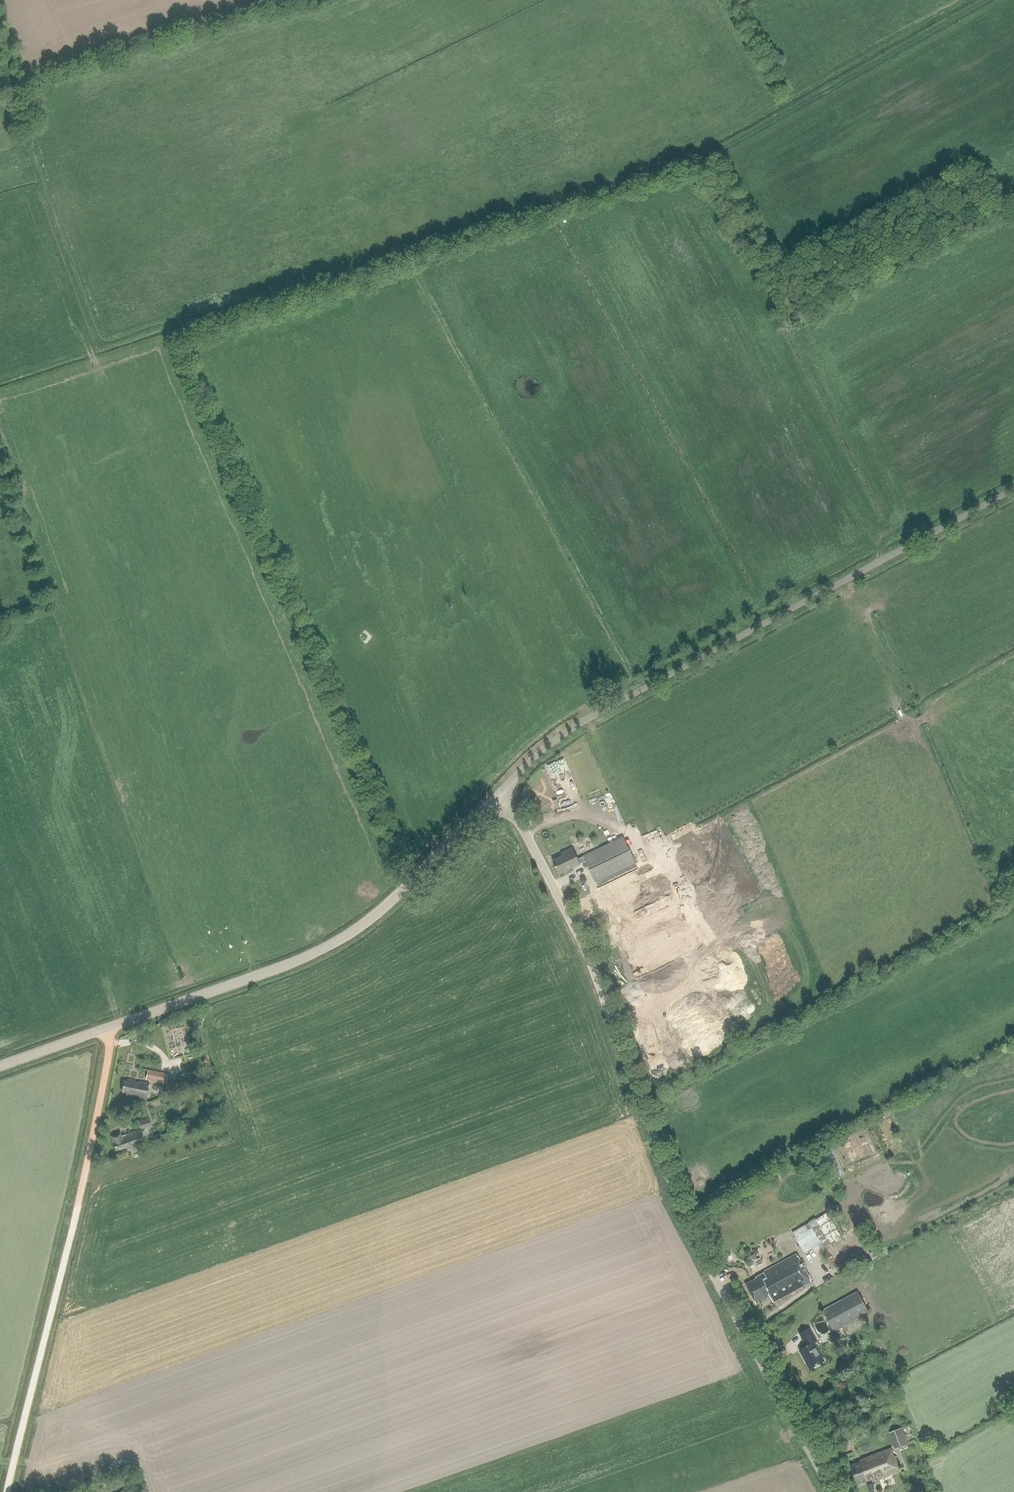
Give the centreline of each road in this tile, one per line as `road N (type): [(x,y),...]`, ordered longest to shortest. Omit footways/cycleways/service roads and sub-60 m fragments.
road 1 (unclassified): [(832,1491),(704,1257),(577,930),(516,820),(495,799)]
road 2 (unclassified): [(495,799),(582,721),(1013,489)]
road 3 (unclassified): [(0,1068),(286,966),(355,931),(495,799)]
road 4 (track): [(110,1029),(91,1149),(8,1491)]

